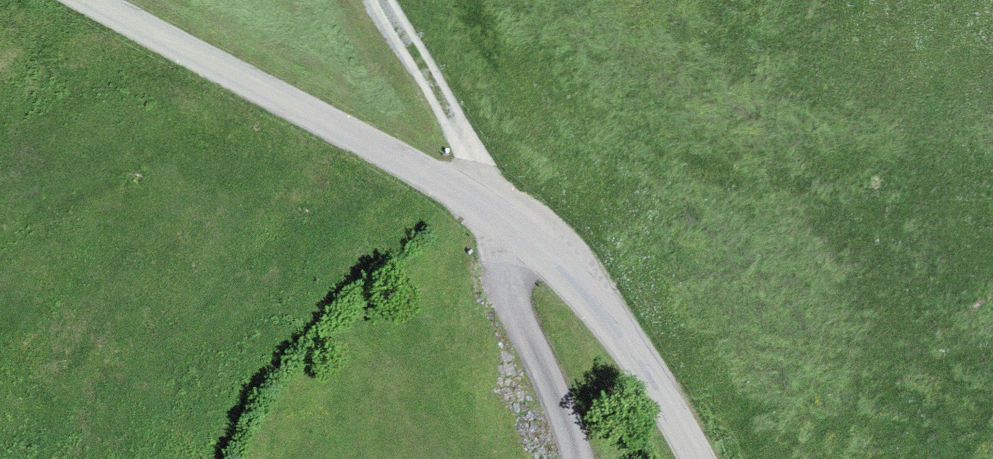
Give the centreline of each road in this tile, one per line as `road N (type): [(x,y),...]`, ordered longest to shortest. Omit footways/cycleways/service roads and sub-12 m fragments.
road 1 (unclassified): [(92,0),(463,192),(559,257),(700,458)]
road 2 (track): [(383,0),(510,226)]
road 3 (track): [(581,458),(510,226)]

